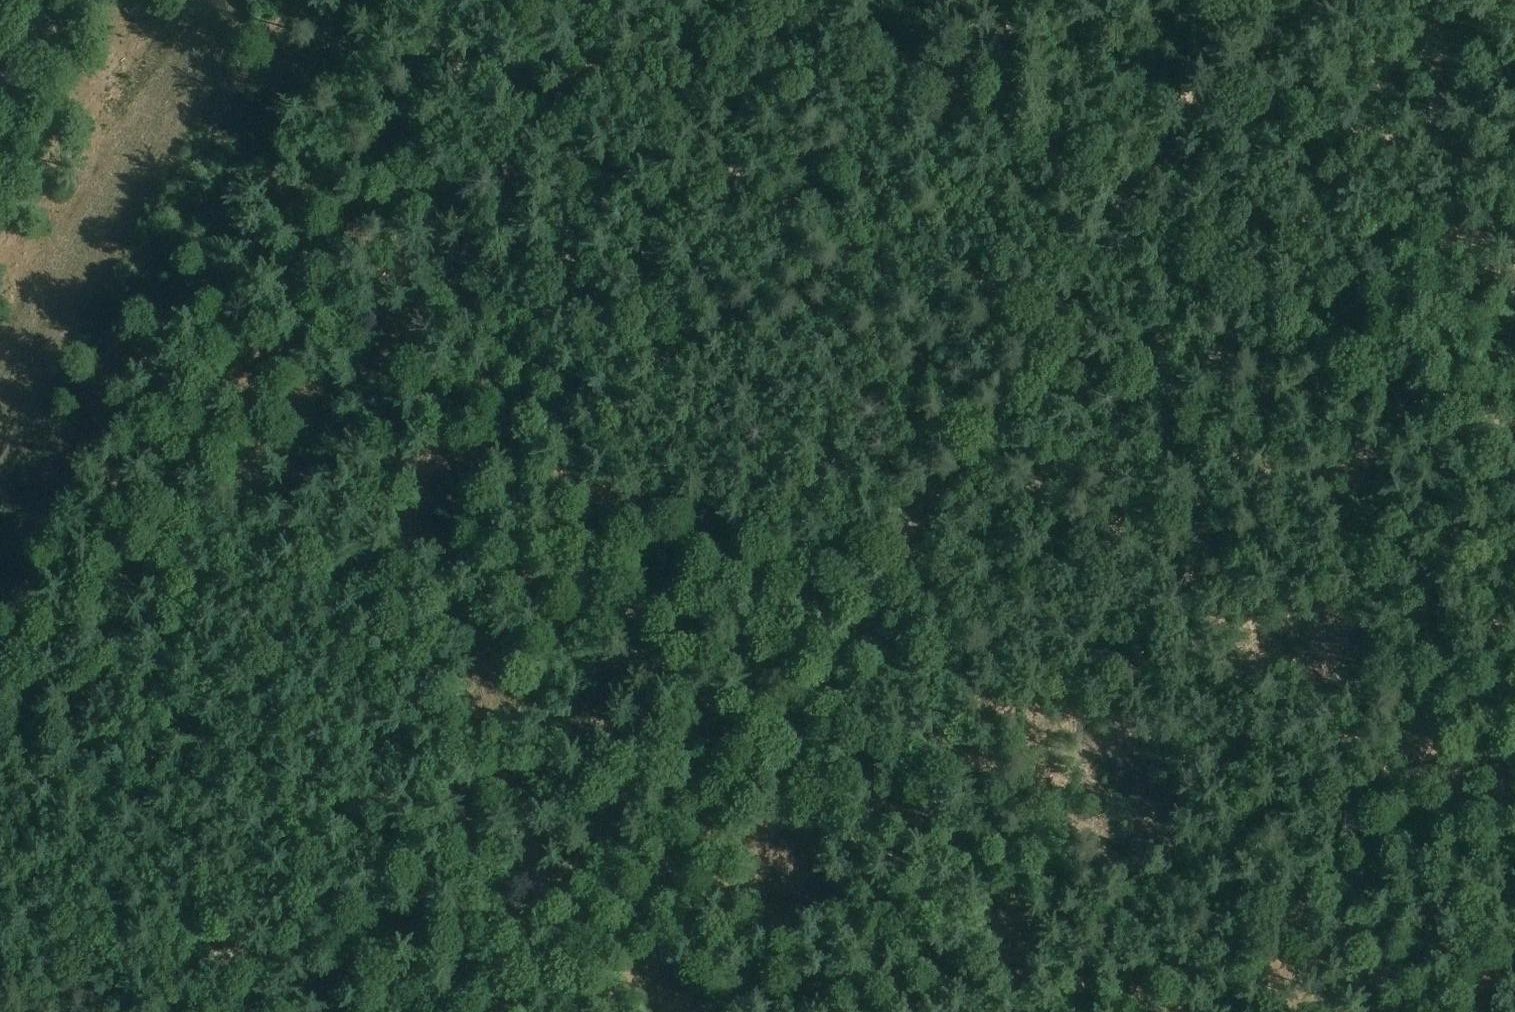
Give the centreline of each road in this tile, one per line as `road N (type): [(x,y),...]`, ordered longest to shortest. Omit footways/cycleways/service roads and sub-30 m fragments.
road 1 (track): [(1309,0),(1227,76),(827,678),(672,876),(550,1011)]
road 2 (track): [(1514,483),(1400,370),(1155,179),(818,0)]
road 3 (track): [(0,106),(58,0)]

